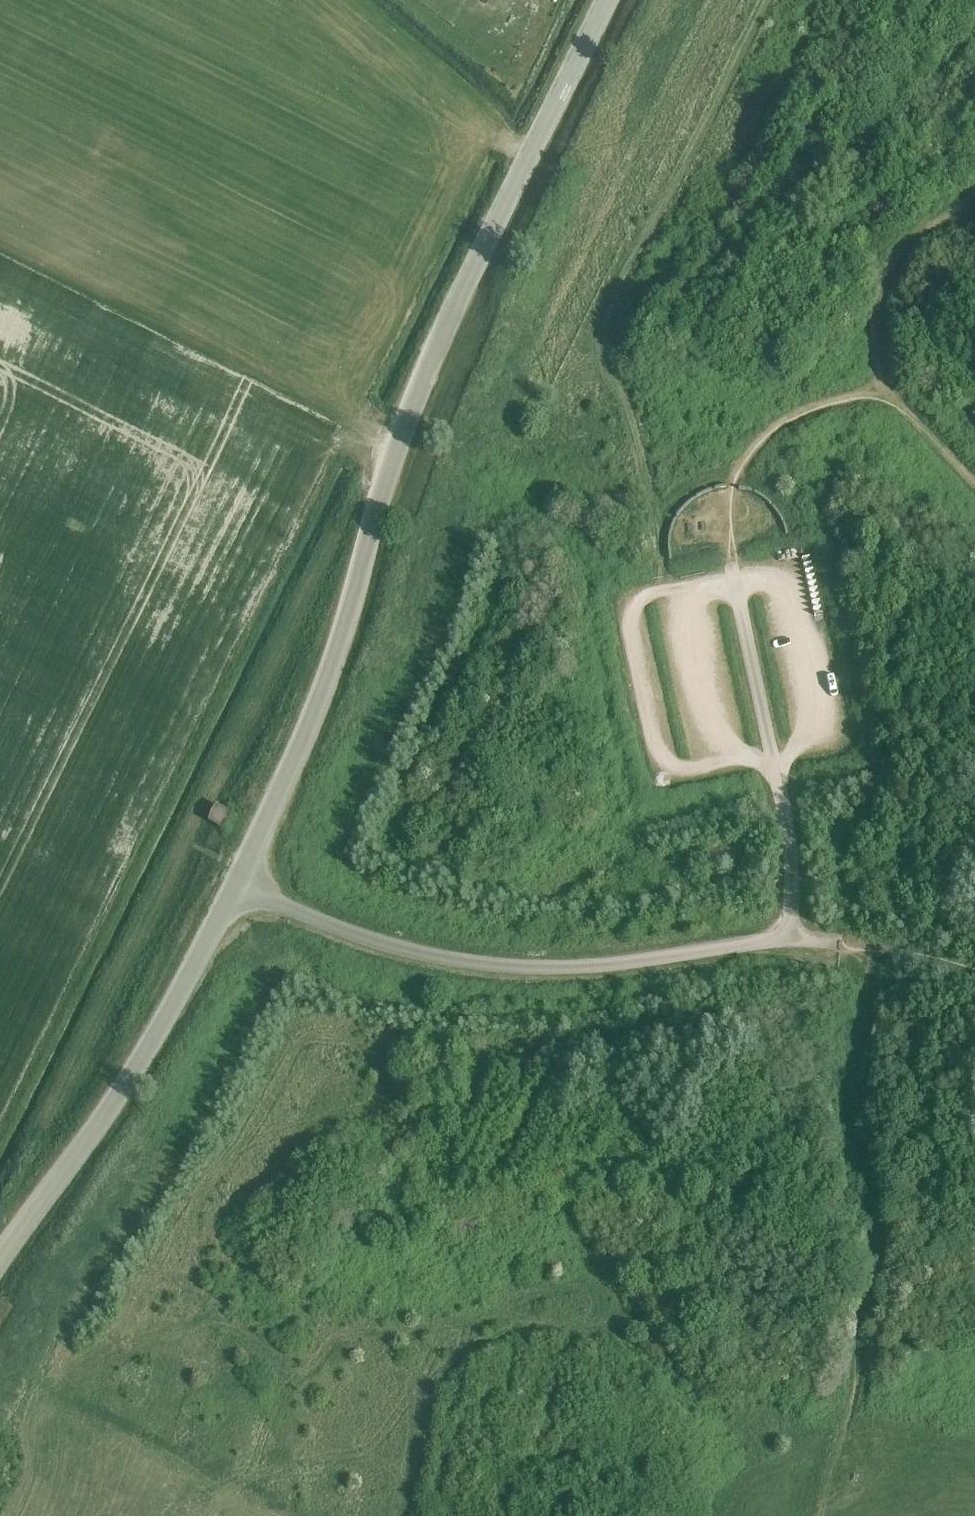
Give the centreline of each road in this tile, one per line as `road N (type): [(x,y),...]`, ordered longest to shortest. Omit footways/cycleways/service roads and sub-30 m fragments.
road 1 (unclassified): [(0,1261),(118,1101),(235,886),(318,704),(406,411),(608,0)]

